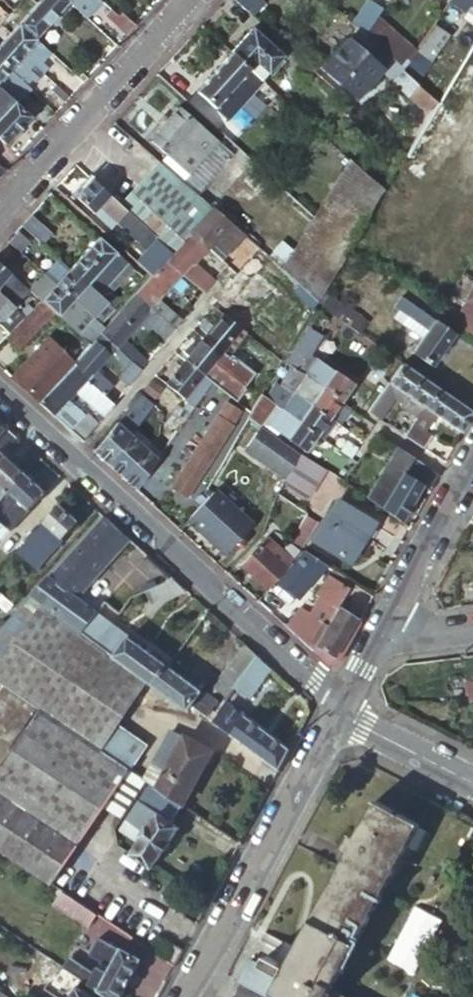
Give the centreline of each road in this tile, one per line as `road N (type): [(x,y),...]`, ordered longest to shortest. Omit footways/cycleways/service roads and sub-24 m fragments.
road 1 (residential): [(0,396),(342,707)]
road 2 (tertiary): [(342,707),(187,996)]
road 3 (residential): [(0,216),(193,0)]
road 4 (tertiary): [(472,461),(378,637)]
road 5 (residential): [(342,707),(365,729),(472,780)]

